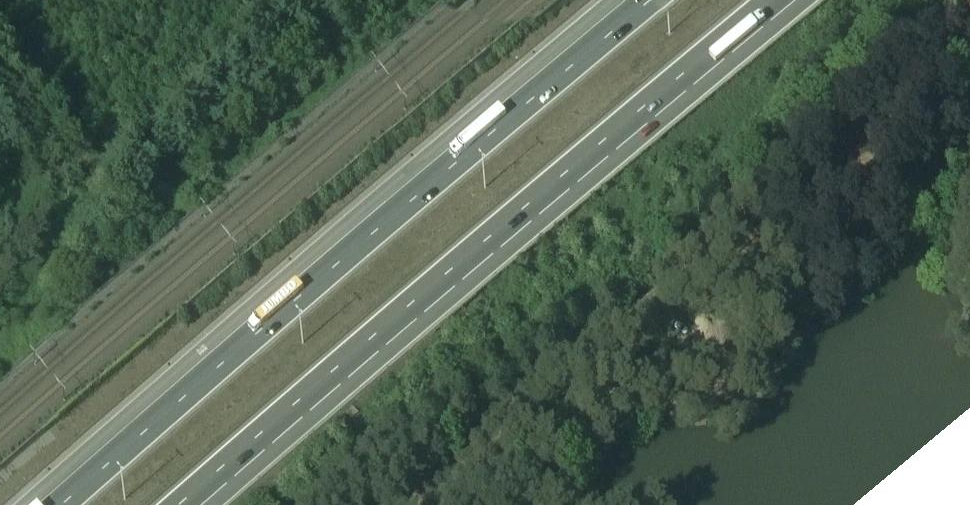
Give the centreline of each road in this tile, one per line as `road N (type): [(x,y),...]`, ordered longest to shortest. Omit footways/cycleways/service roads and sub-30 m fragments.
road 1 (motorway): [(189,504),(788,0)]
road 2 (motorway): [(647,0),(65,504)]

